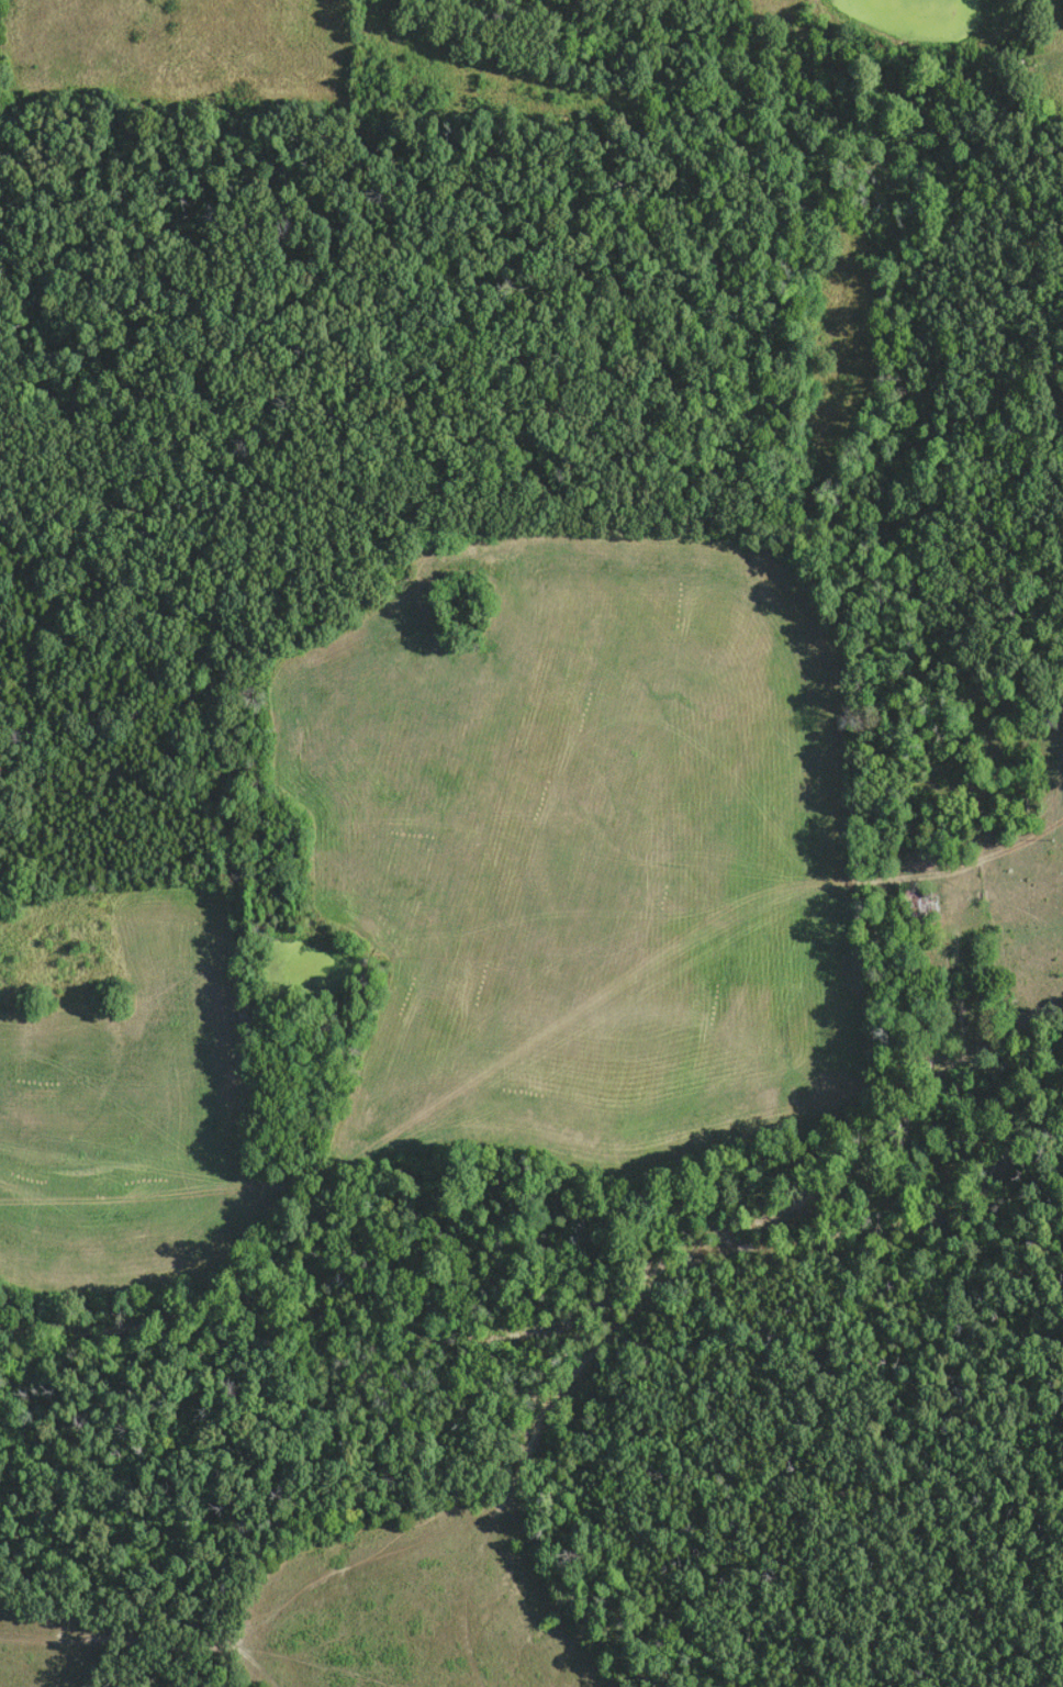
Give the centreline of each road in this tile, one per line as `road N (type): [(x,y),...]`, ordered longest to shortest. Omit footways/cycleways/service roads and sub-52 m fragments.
road 1 (residential): [(919,878),(1007,851),(1062,818)]

